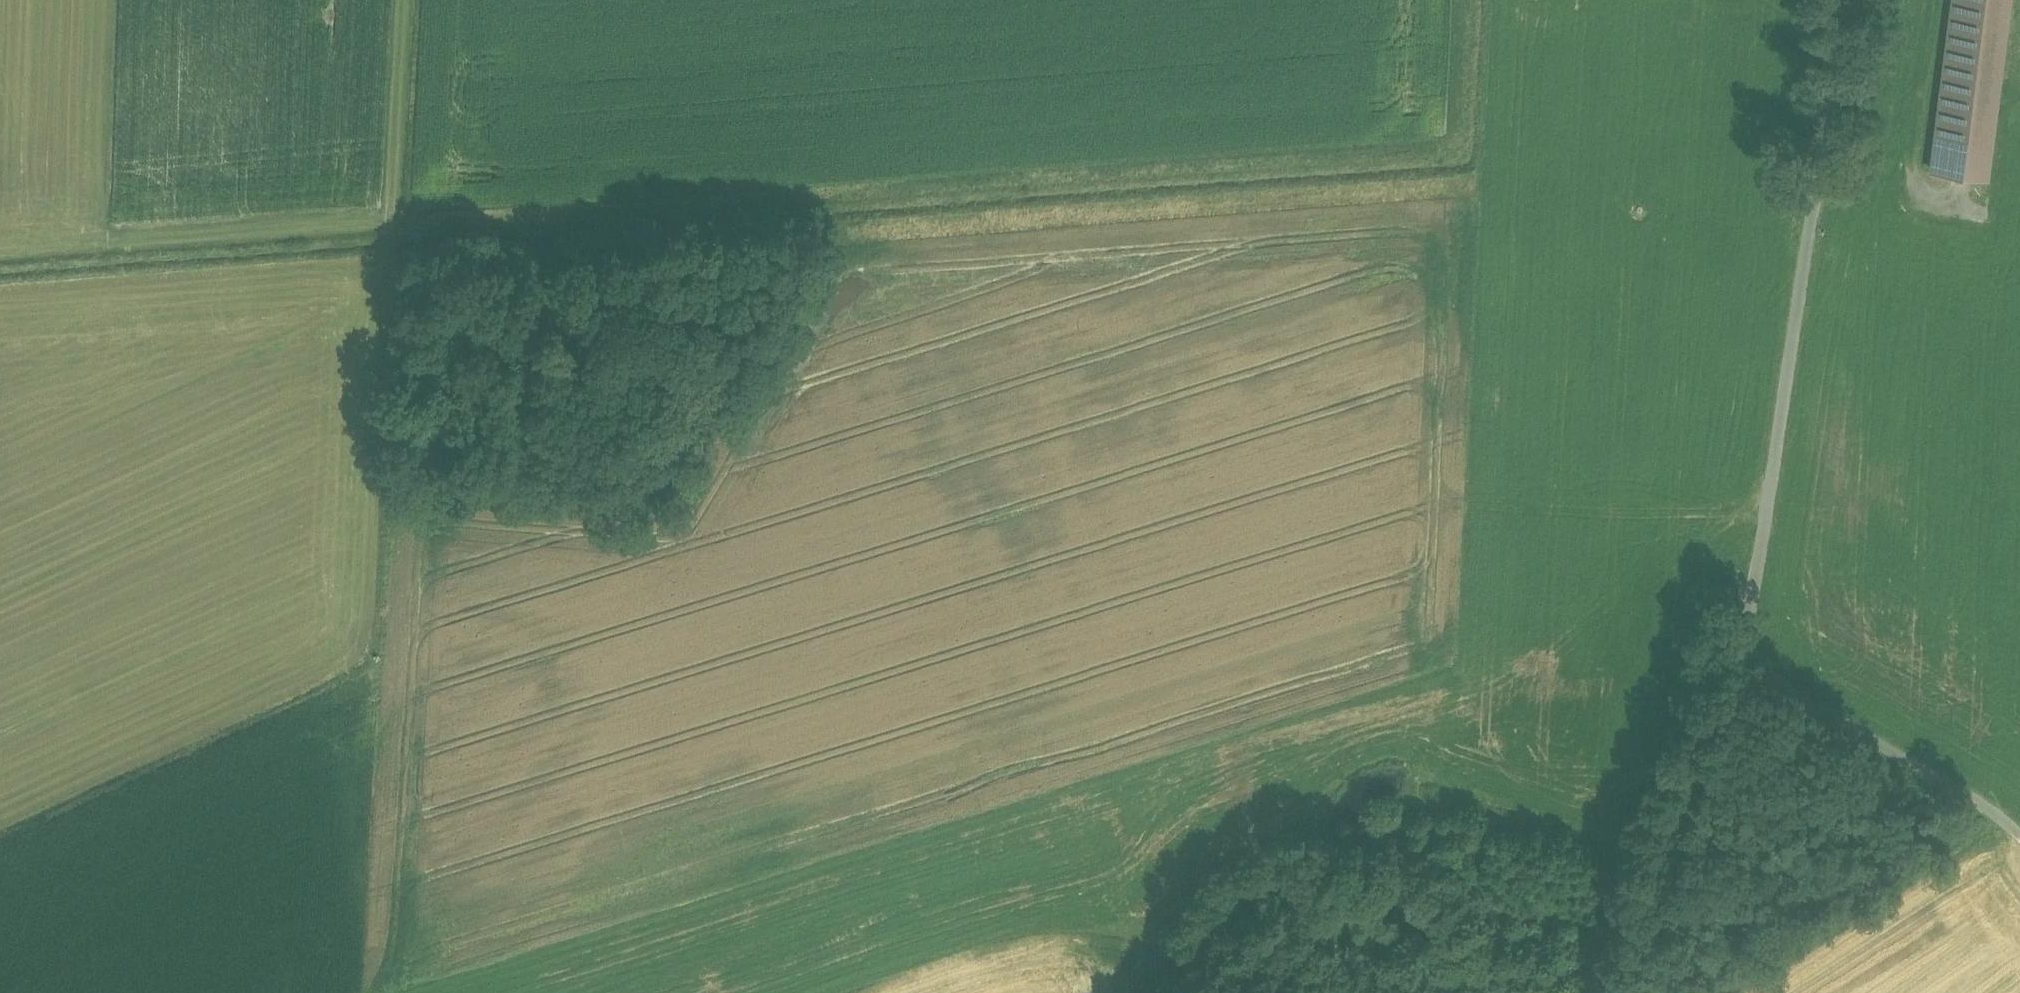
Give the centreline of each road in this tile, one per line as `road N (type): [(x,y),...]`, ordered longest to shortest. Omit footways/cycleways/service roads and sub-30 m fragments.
road 1 (track): [(1761,645),(1720,697),(1699,804),(1665,903),(1629,971),(1605,992)]

